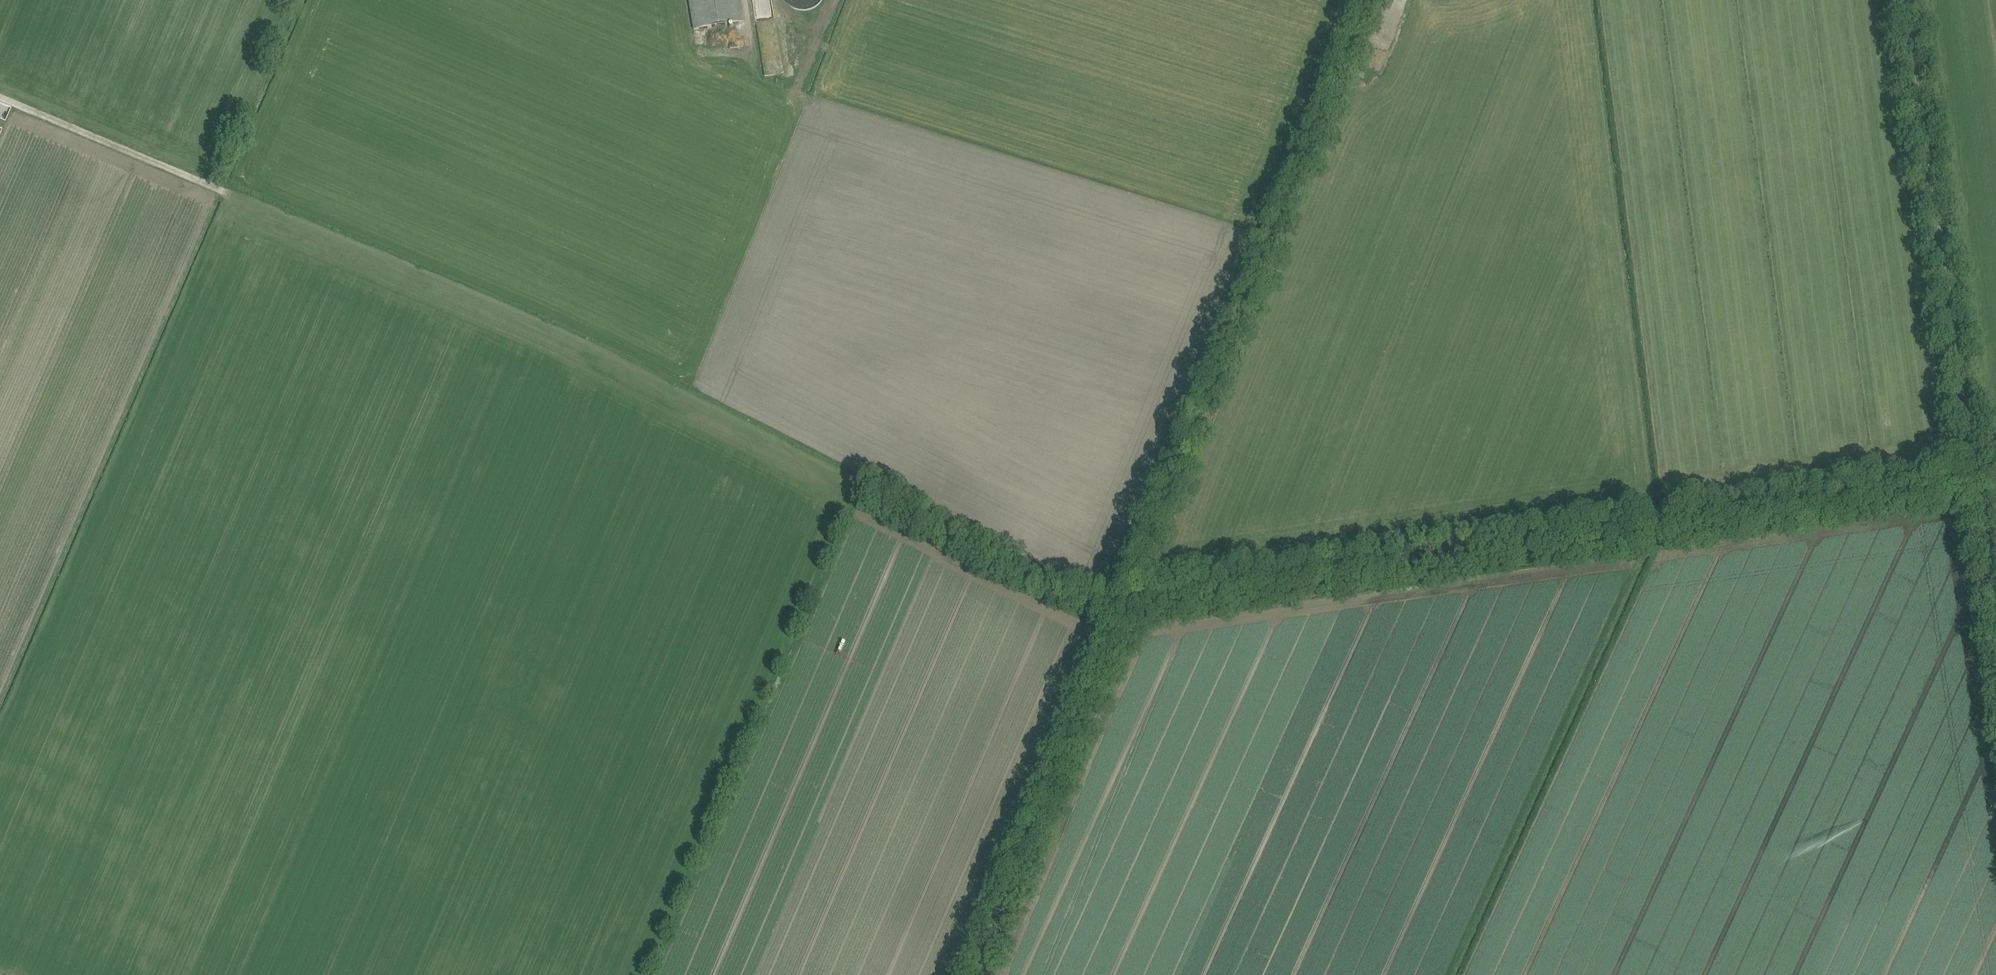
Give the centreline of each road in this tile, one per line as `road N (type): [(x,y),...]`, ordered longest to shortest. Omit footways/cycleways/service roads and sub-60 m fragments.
road 1 (track): [(985,946),(1375,0)]
road 2 (unclassified): [(1995,619),(1904,0)]
road 3 (track): [(0,97),(319,230)]

